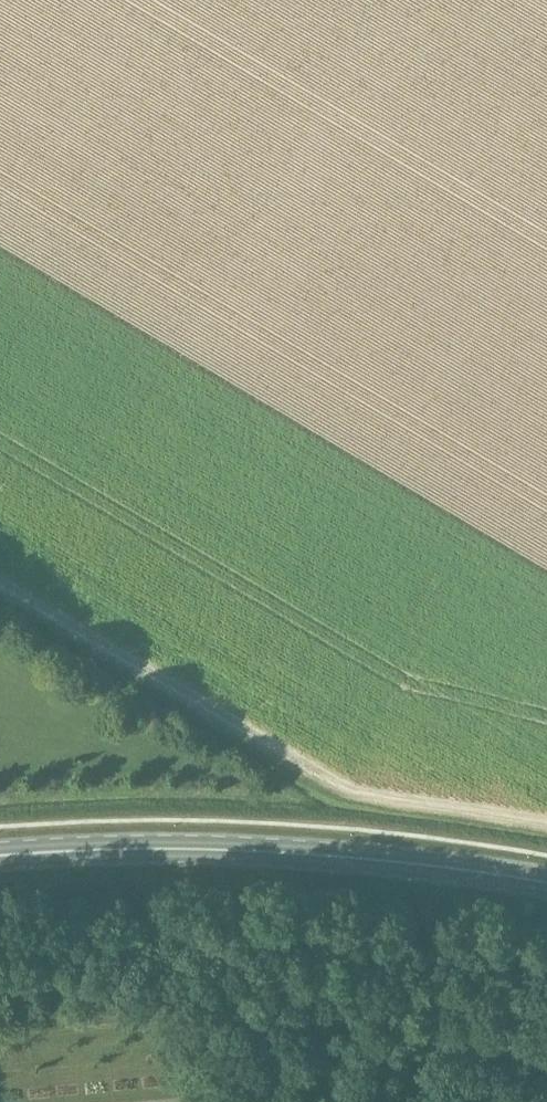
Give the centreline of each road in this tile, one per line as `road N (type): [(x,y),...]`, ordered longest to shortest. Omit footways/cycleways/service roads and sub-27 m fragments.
road 1 (primary): [(0,855),(251,851),(546,882)]

